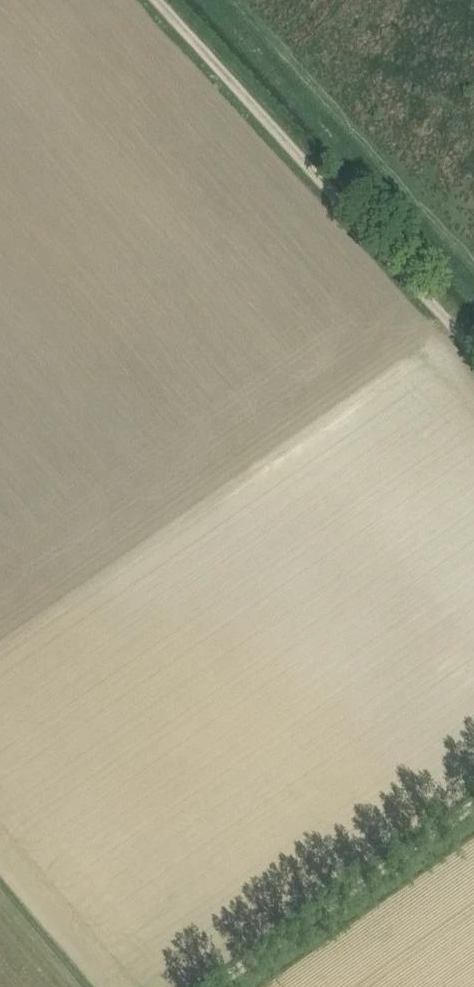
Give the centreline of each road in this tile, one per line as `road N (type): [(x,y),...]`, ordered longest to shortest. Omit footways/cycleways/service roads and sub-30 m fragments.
road 1 (track): [(473,350),(152,0)]
road 2 (track): [(218,986),(473,807)]

